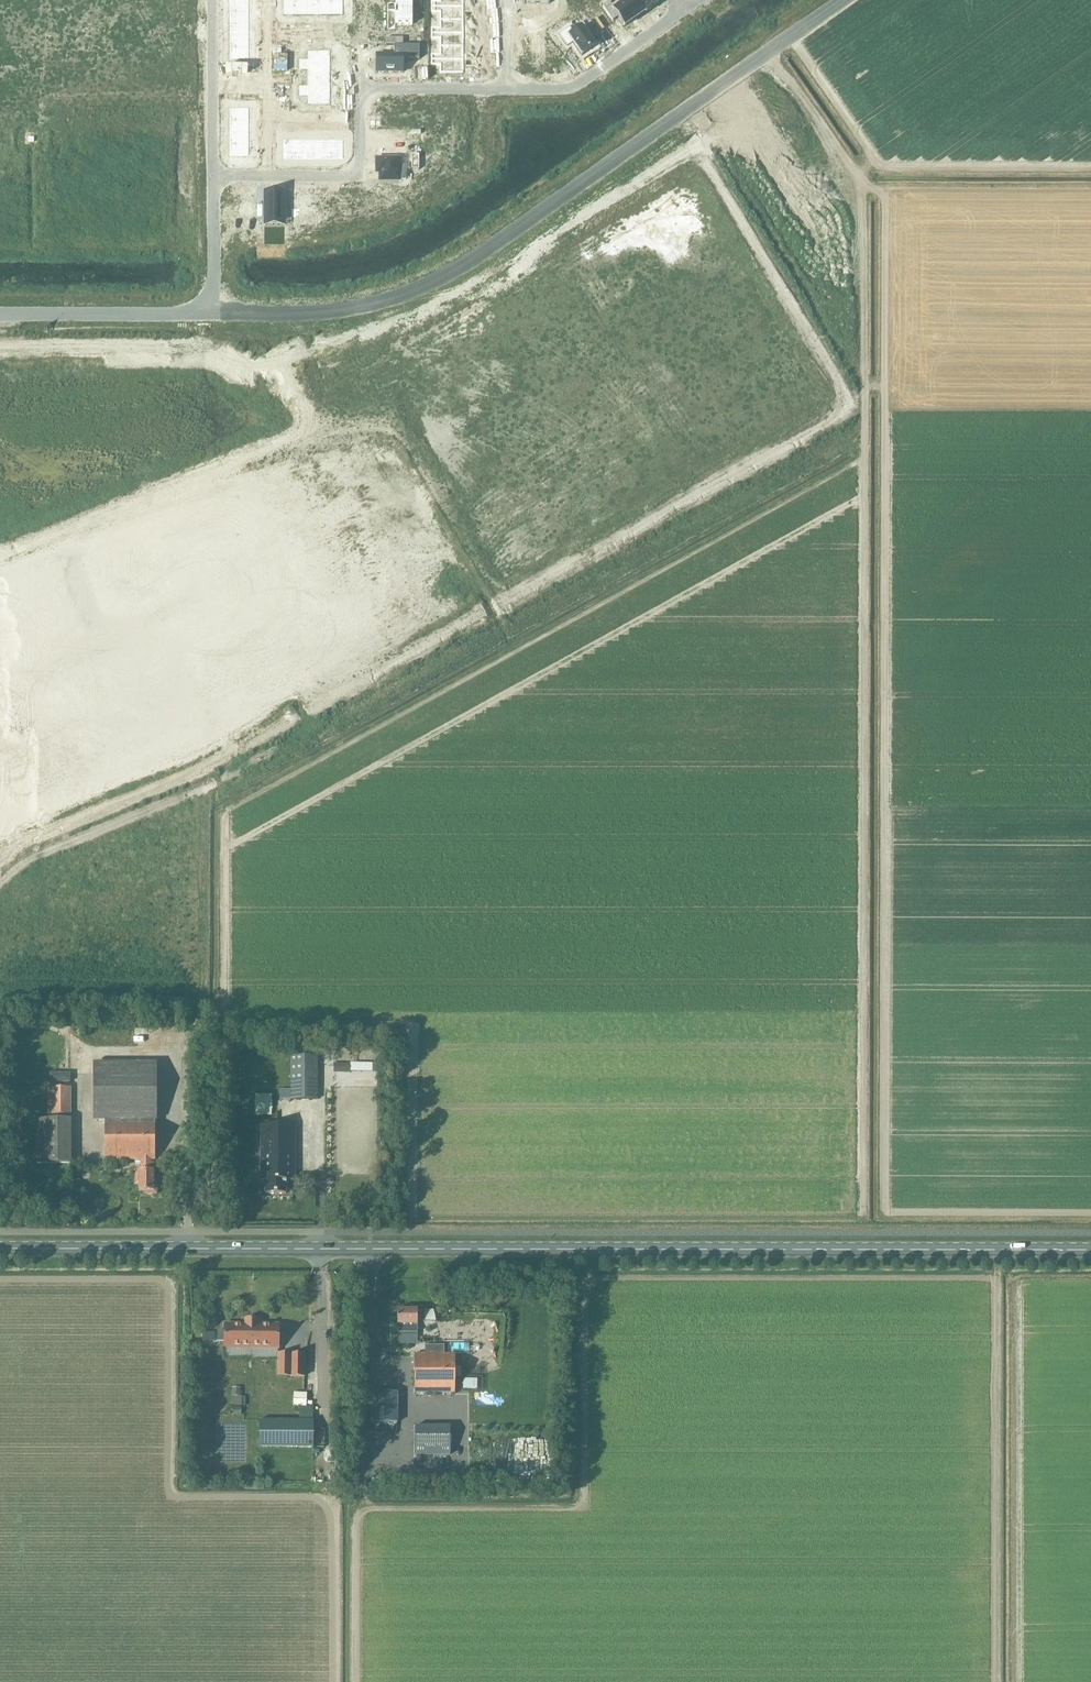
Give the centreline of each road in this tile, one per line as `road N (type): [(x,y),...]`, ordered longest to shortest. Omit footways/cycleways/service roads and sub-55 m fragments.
road 1 (primary): [(1090,1250),(0,1248)]
road 2 (tertiary): [(841,0),(439,278),(358,306),(212,312)]
road 3 (residential): [(213,176),(353,172),(360,88)]
road 4 (tertiary): [(0,314),(212,312)]
road 5 (residential): [(507,88),(574,86),(681,11)]
road 6 (residential): [(213,176),(212,0)]
road 7 (residential): [(360,88),(507,88)]
road 8 (residential): [(212,312),(213,176)]

